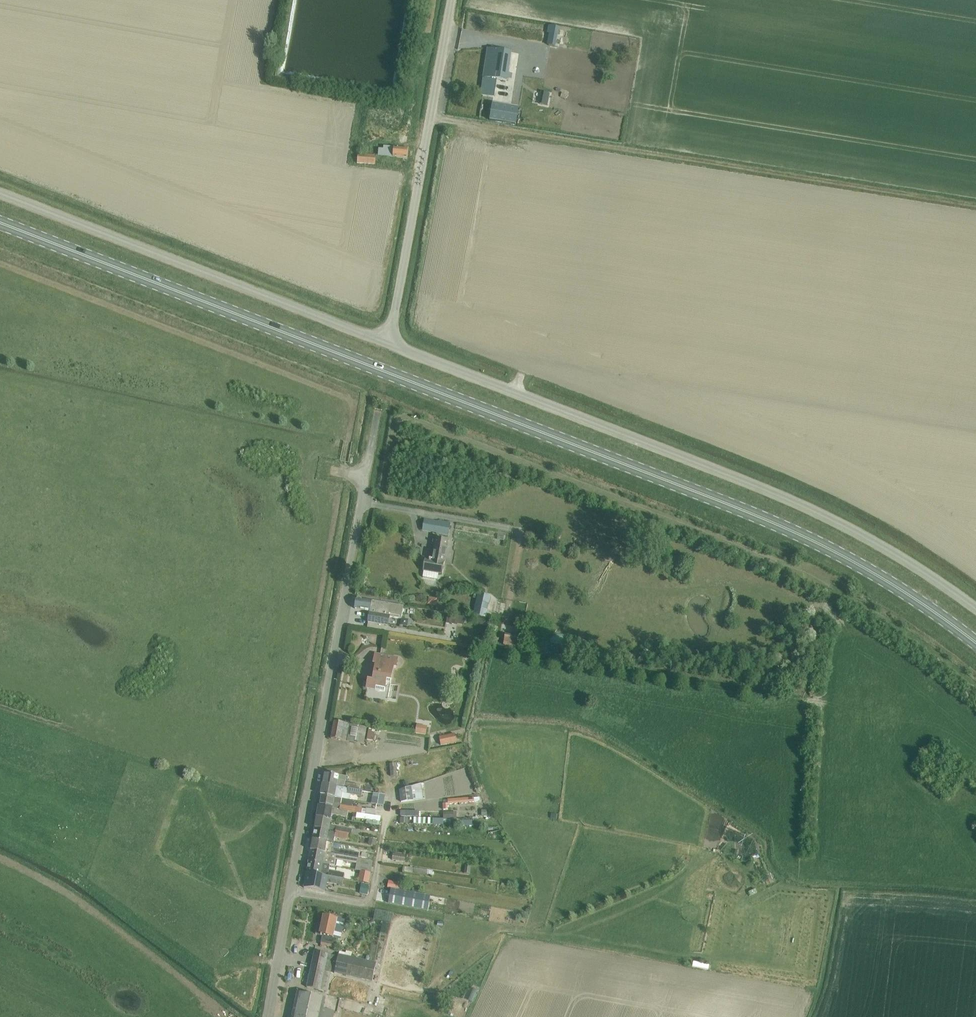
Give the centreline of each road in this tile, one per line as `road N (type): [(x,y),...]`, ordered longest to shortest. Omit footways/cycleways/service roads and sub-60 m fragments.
road 1 (primary): [(0,223),(809,538),(975,643)]
road 2 (unclassified): [(386,341),(776,492),(881,545),(975,607)]
road 3 (track): [(430,119),(975,209)]
road 4 (unclassified): [(268,1016),(365,477)]
road 5 (unclassified): [(0,196),(386,341)]
road 6 (unclassified): [(386,341),(452,0)]

